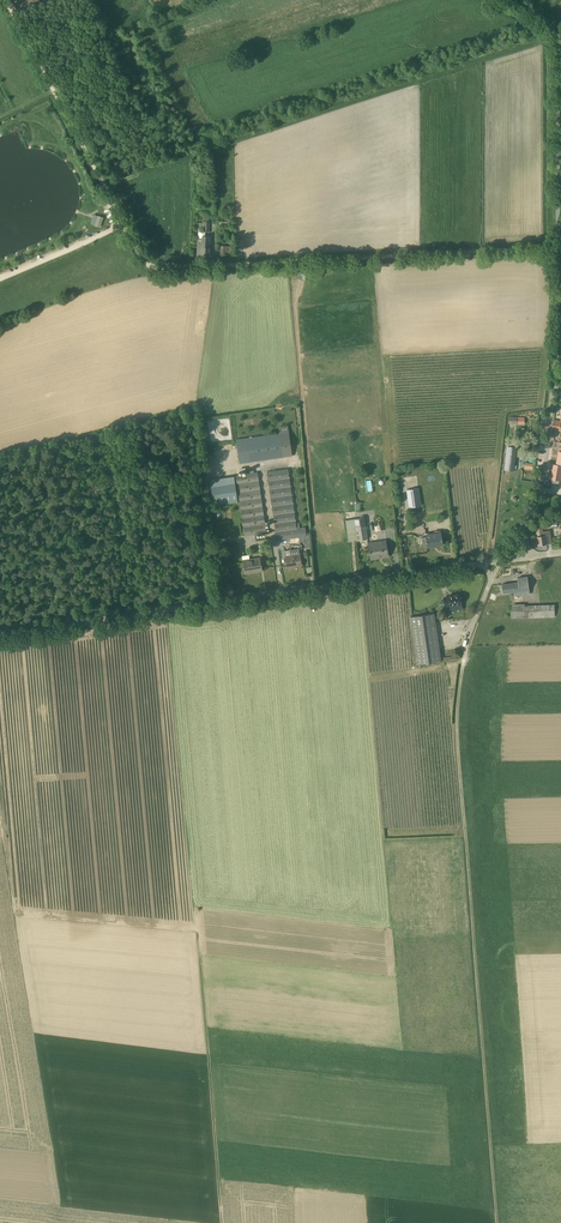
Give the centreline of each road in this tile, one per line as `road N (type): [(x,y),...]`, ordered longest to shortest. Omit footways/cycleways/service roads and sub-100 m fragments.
road 1 (track): [(497,1222),(456,739),(464,654),(504,560)]
road 2 (track): [(221,1222),(170,610)]
road 3 (unclassified): [(504,560),(0,633)]
road 4 (unclassified): [(190,265),(556,247)]
road 5 (unclassified): [(524,529),(548,452),(556,247)]
road 6 (track): [(8,0),(123,225)]
road 7 (unclassified): [(556,247),(556,34)]
road 8 (track): [(123,225),(0,280)]

